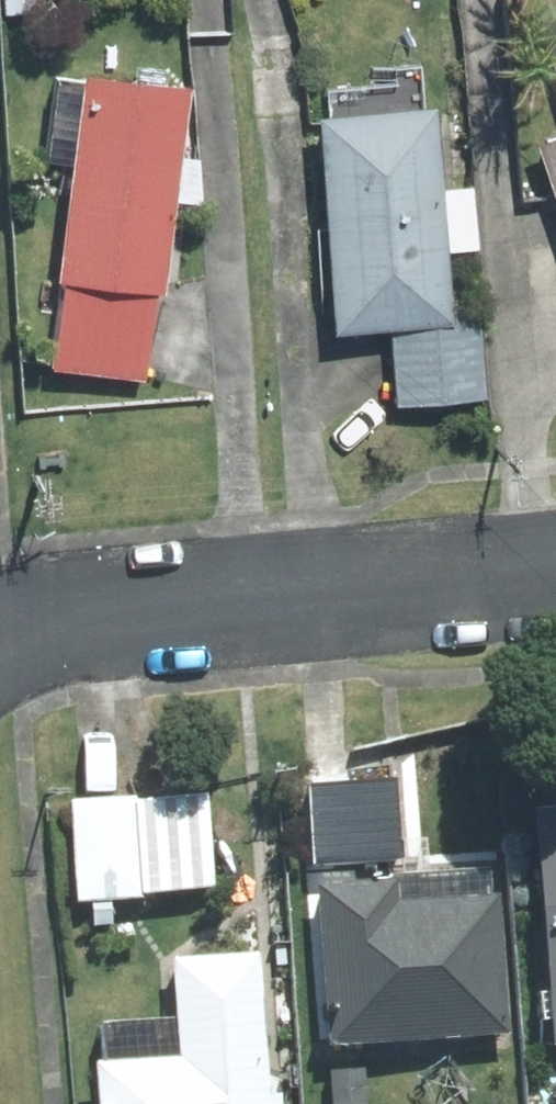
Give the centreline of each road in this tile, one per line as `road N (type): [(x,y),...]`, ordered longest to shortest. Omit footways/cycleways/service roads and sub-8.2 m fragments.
road 1 (residential): [(0,650),(75,621),(555,578)]

